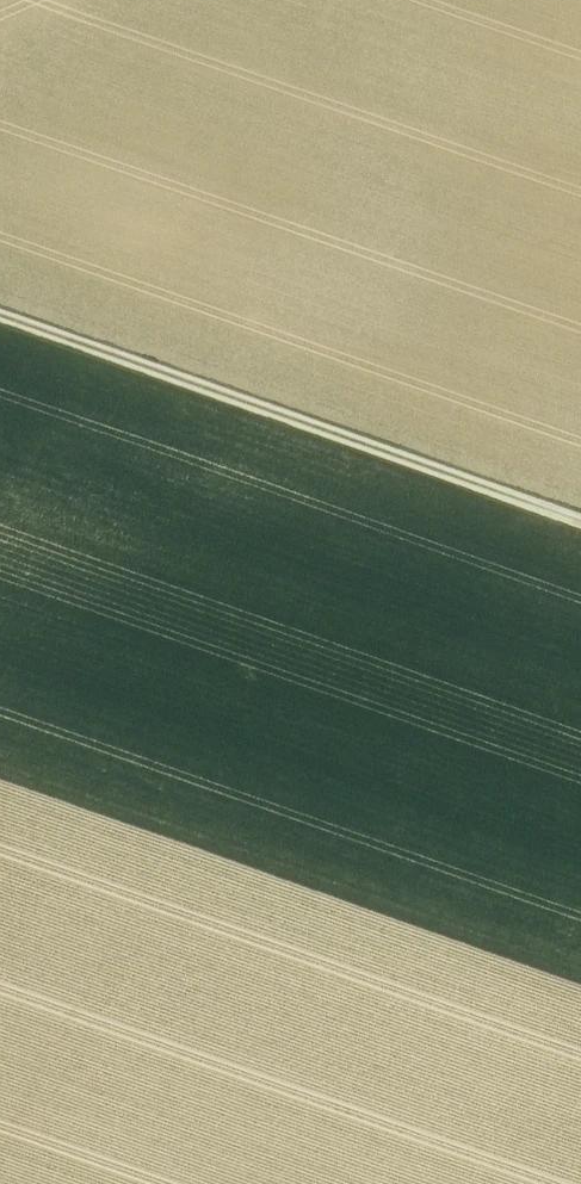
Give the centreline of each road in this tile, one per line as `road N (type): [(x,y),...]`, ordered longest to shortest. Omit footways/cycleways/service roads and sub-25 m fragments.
road 1 (track): [(0,316),(580,521)]

